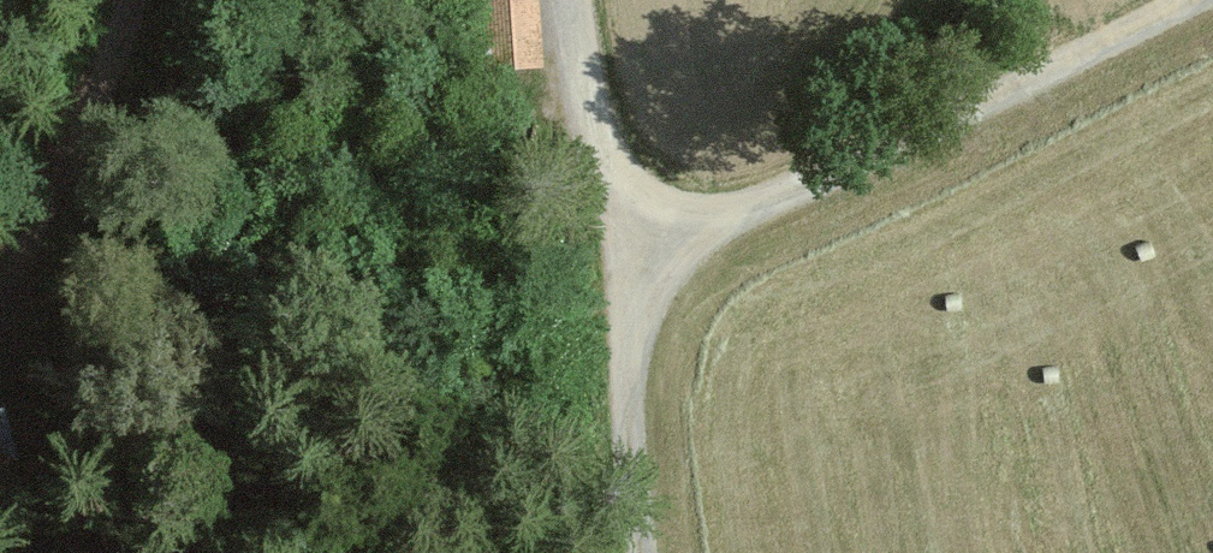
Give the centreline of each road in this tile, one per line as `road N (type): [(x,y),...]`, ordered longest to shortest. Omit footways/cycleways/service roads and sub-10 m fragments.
road 1 (track): [(615,235),(758,214),(982,97),(1206,0)]
road 2 (track): [(659,552),(615,235),(571,0)]
road 3 (track): [(0,381),(59,306),(134,0)]

